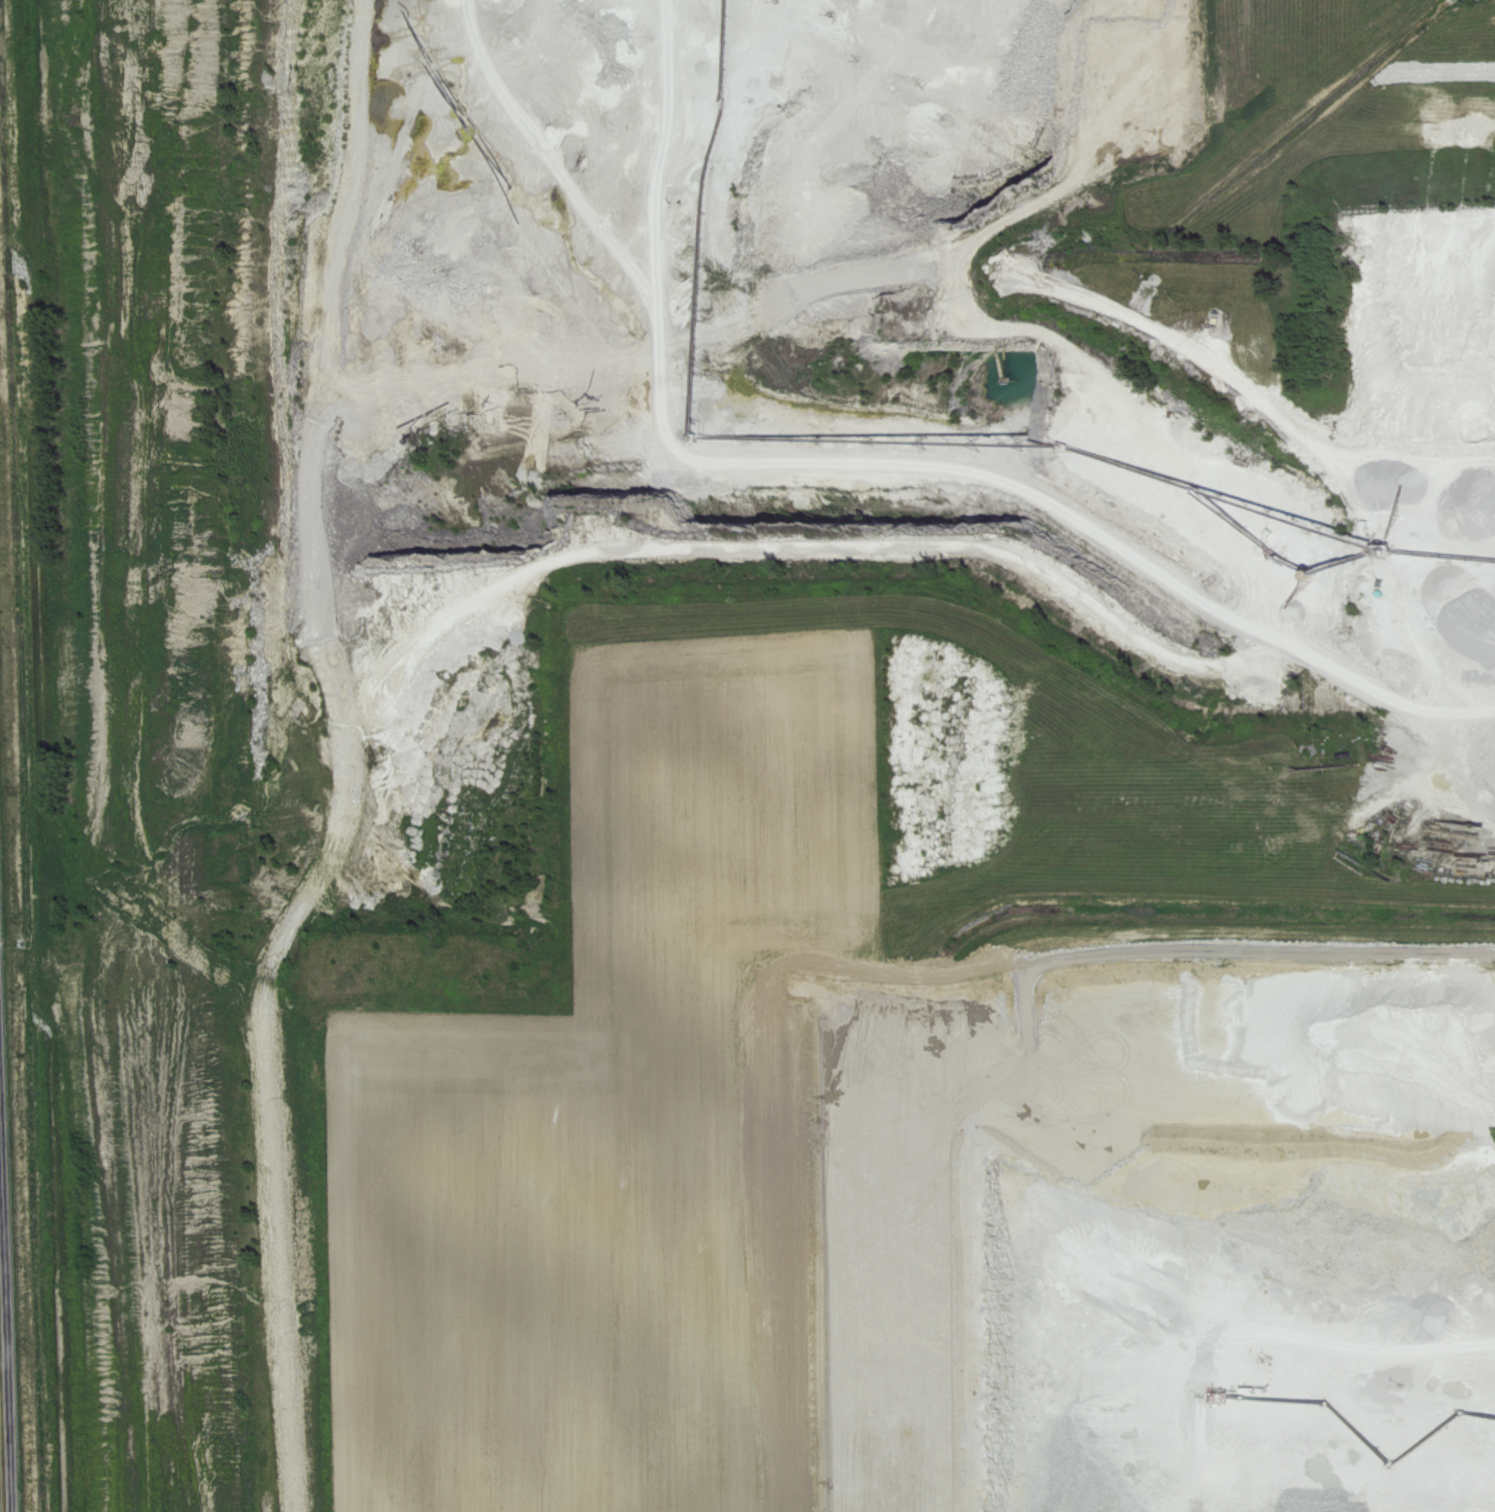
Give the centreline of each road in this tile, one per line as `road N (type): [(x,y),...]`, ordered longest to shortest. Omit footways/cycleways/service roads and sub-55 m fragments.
road 1 (residential): [(13,1511),(0,1084)]

